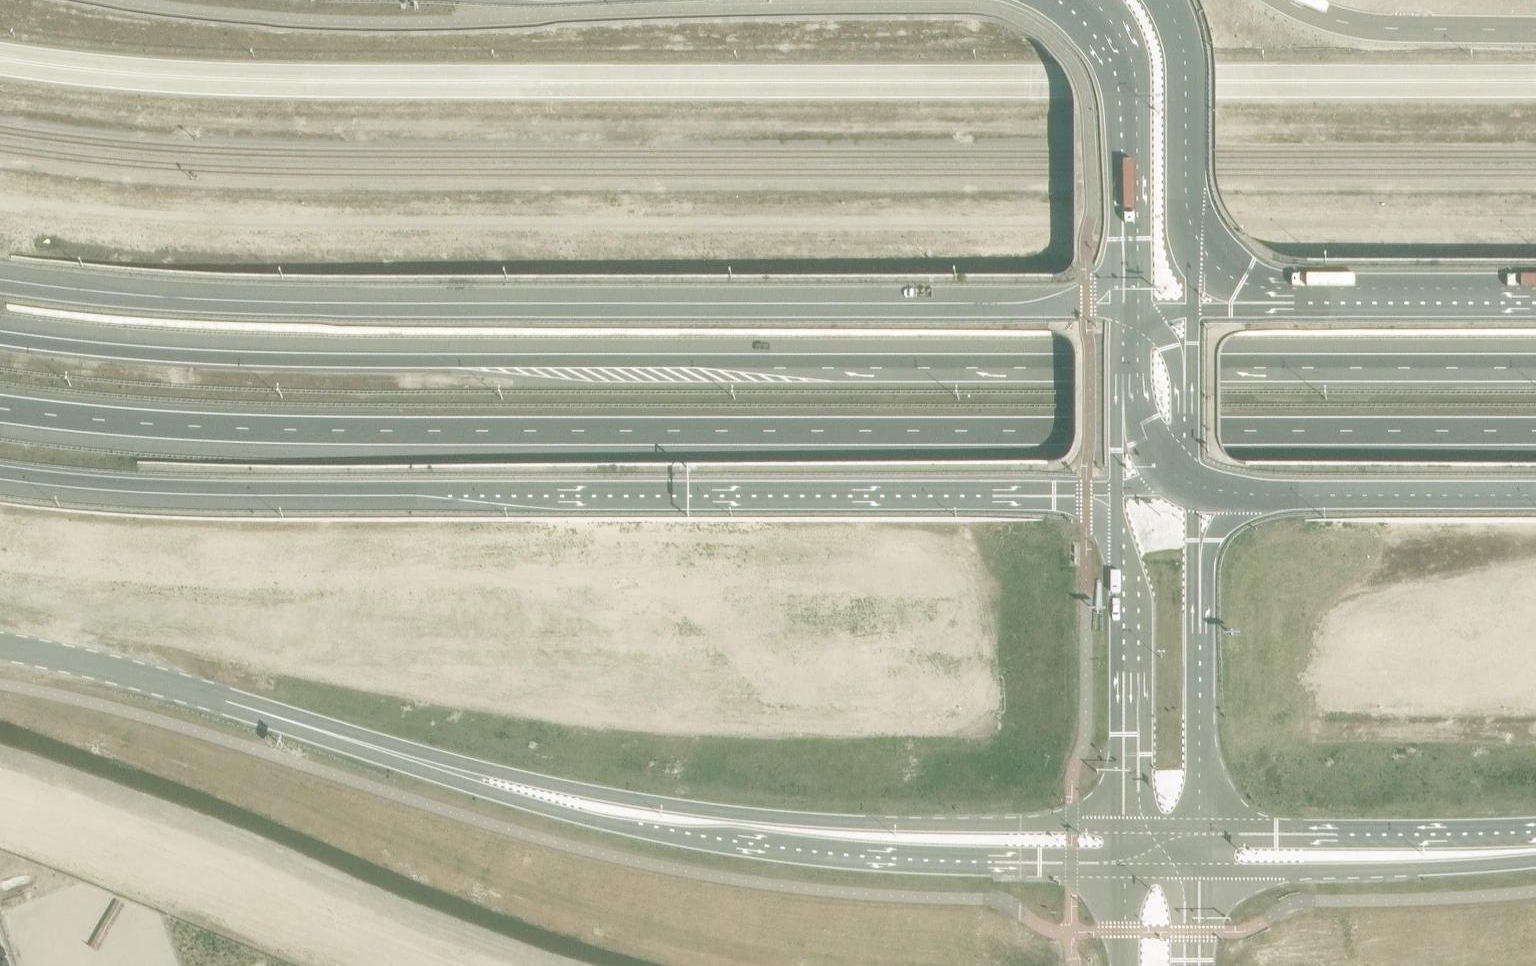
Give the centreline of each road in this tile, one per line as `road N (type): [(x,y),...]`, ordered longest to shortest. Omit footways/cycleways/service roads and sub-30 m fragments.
road 1 (trunk): [(1535,367),(409,360),(218,355),(0,334)]
road 2 (trunk): [(0,409),(176,426),(473,430),(1535,430)]
road 3 (secondary): [(1125,309),(199,304),(0,285)]
road 4 (trunk): [(0,474),(227,493),(1118,495)]
road 5 (unclassified): [(462,772),(586,814),(720,838),(867,855),(1124,864)]
road 6 (unclassified): [(1128,824),(868,822),(462,772)]
road 7 (unclassified): [(0,645),(189,690),(462,772)]
road 8 (trunk): [(1535,300),(1194,309)]
road 9 (tertiary): [(1196,869),(1535,858)]
road 10 (tertiary): [(1535,824),(1196,827)]
road 11 (trunk): [(1198,497),(1535,499)]
road 12 (tertiary): [(1196,827),(1198,497)]
road 13 (tertiary): [(1118,495),(1128,631),(1128,824)]
road 14 (unclassified): [(1078,0),(1093,8),(1123,54),(1131,253),(1125,309)]
road 15 (unclassified): [(1194,309),(1193,75),(1164,0)]
road 16 (tertiary): [(1198,497),(1194,372)]

